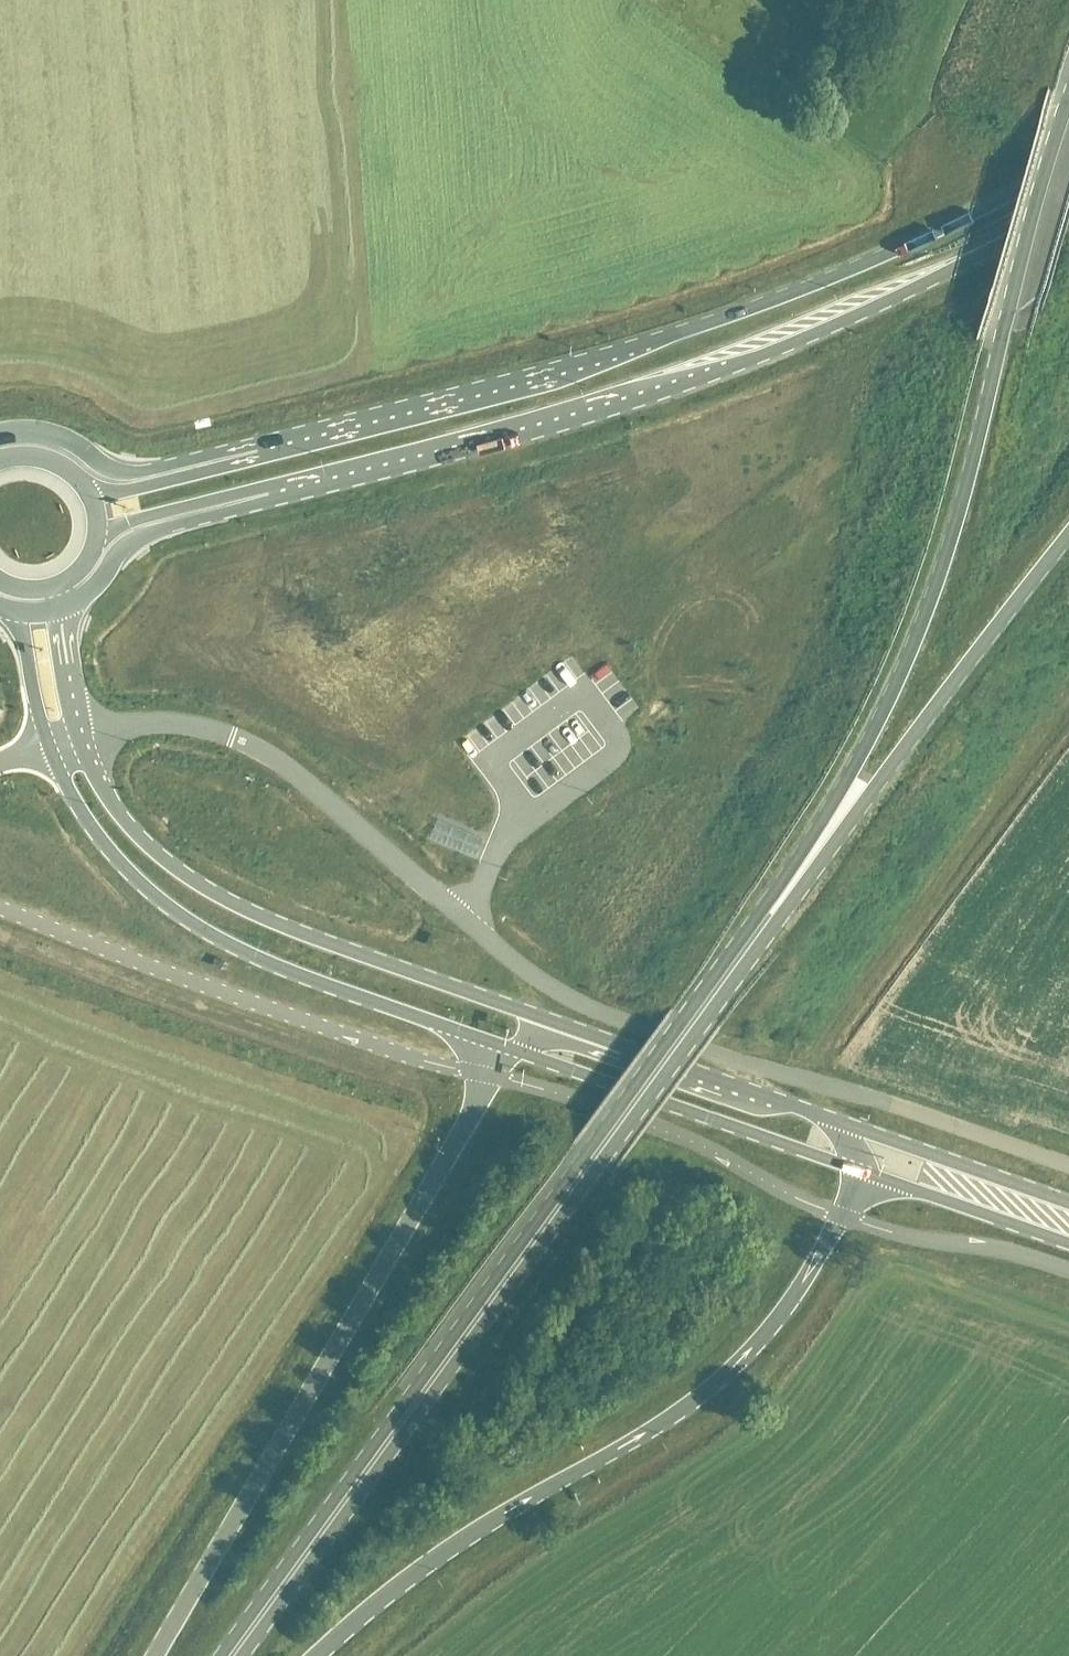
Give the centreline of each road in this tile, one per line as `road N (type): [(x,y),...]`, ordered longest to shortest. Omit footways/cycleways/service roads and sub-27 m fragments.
road 1 (unclassified): [(85,738),(138,725),(186,725),(232,737),(298,774),(559,993),(724,1059),(892,1104),(1068,1165)]
road 2 (primary): [(232,1655),(789,890)]
road 3 (trunk): [(245,499),(560,421),(783,351),(1068,204)]
road 4 (trunk): [(1068,162),(804,289),(526,384),(248,456)]
road 5 (primary): [(1068,104),(923,617),(789,890)]
road 6 (primary): [(318,1655),(440,1555),(656,1426),(728,1373),(781,1316),(841,1217)]
road 7 (primary): [(493,1077),(153,1655)]
road 8 (primary): [(49,749),(105,857),(161,913),(241,956),(508,1050)]
road 9 (primary): [(553,1026),(206,895),(133,832),(85,738)]
road 10 (unclassified): [(493,1077),(440,1067),(0,909)]
road 11 (primary): [(789,890),(1068,533)]
road 12 (unclassified): [(841,1217),(657,1129),(493,1077)]
road 13 (tertiary): [(508,1050),(856,1171)]
road 14 (primary): [(842,1127),(553,1026)]
road 15 (tertiary): [(1068,1204),(842,1127)]
road 16 (unclassified): [(1068,1270),(841,1217)]
road 17 (tertiary): [(856,1171),(1068,1245)]
road 18 (trunk): [(248,456),(89,494)]
road 19 (trunk): [(99,533),(219,497),(245,499)]
road 20 (trunk): [(248,456),(137,473),(102,467)]
road 21 (trunk): [(117,556),(142,534),(245,499)]
road 22 (primary): [(16,613),(49,749)]

